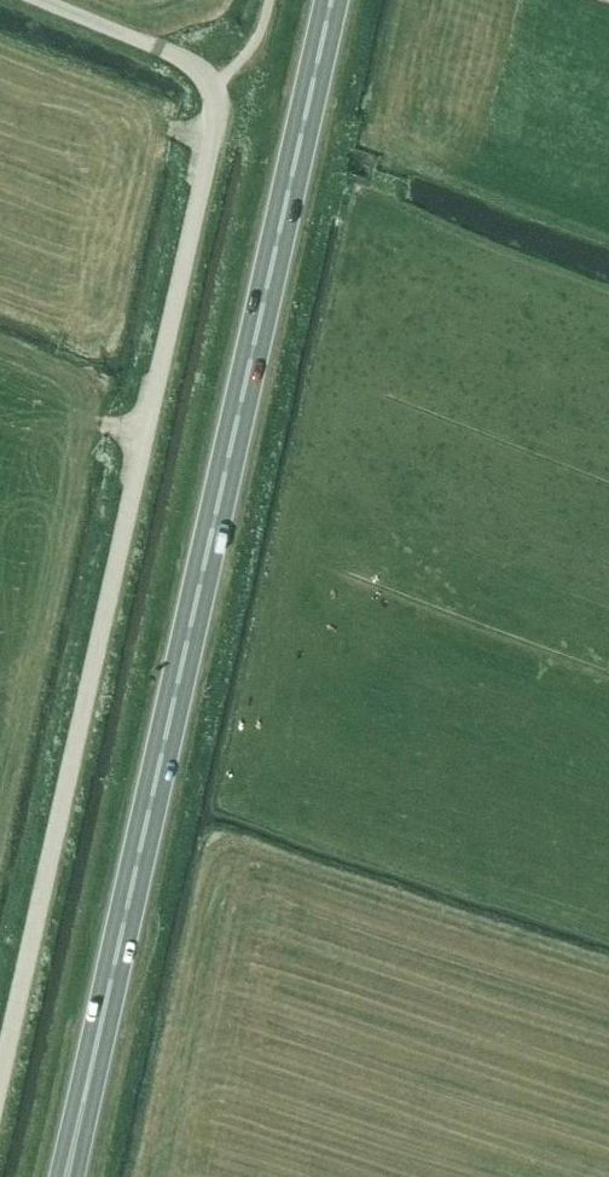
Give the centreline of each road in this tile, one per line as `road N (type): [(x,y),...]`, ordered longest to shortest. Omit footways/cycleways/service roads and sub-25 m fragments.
road 1 (unclassified): [(0,1073),(217,132),(217,98),(202,72),(35,0)]
road 2 (trunk): [(66,1176),(329,0)]

